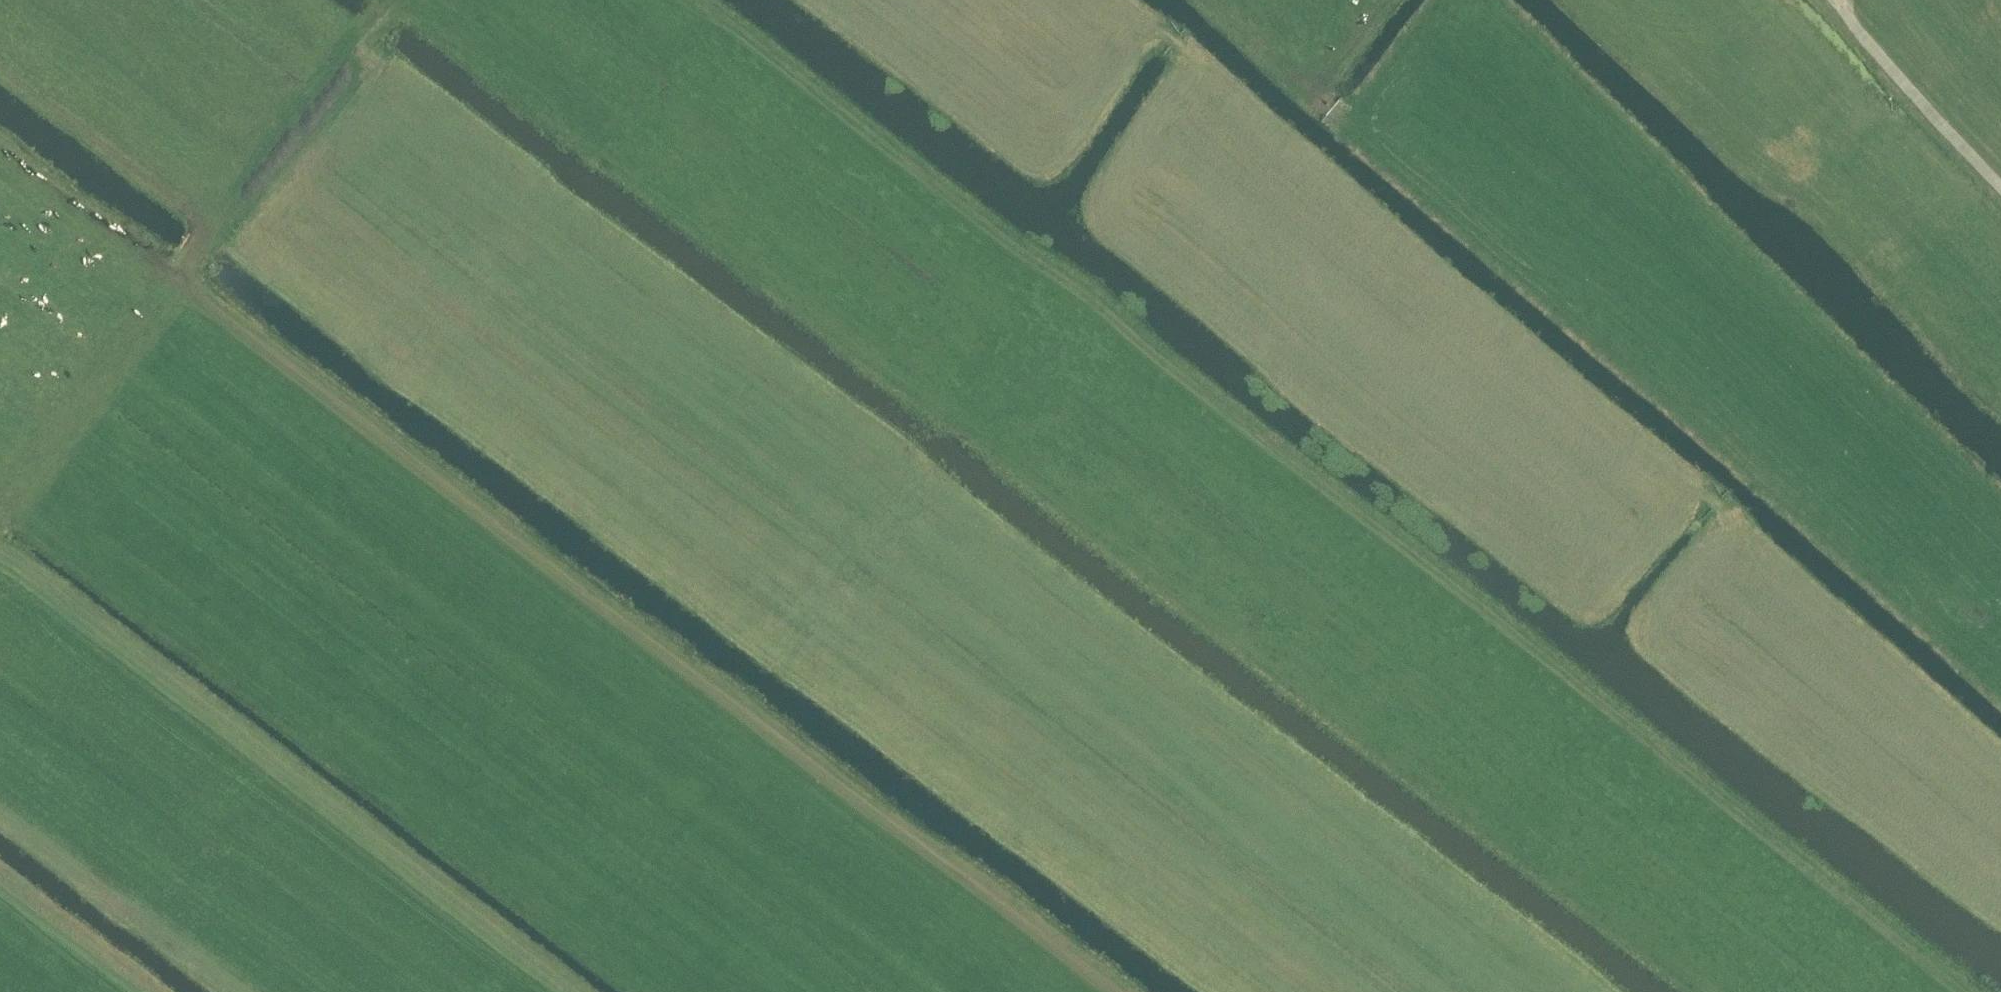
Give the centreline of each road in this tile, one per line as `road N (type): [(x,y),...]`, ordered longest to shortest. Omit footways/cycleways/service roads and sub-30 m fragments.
road 1 (track): [(2000,181),(1830,0)]

